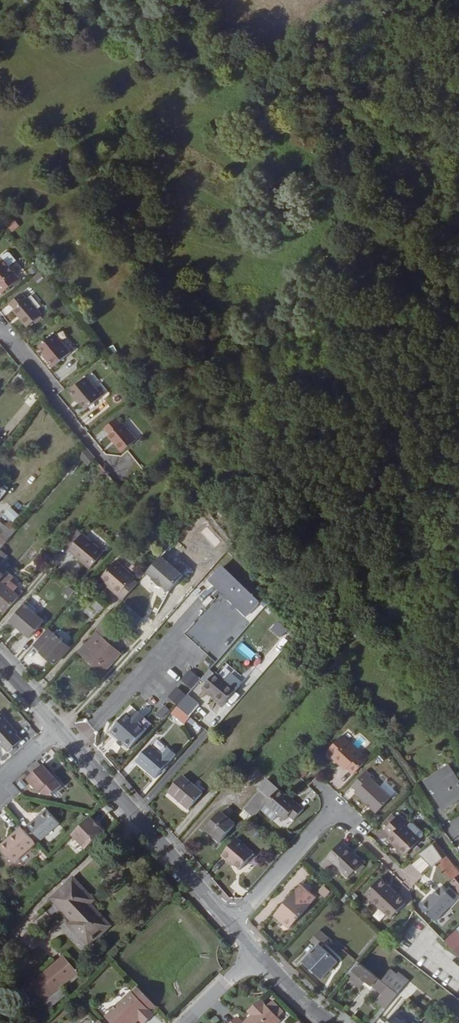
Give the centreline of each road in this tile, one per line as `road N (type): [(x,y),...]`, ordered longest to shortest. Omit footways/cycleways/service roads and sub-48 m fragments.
road 1 (tertiary): [(229,924),(59,731)]
road 2 (residential): [(0,332),(102,457),(122,468)]
road 3 (residential): [(229,924),(336,807)]

